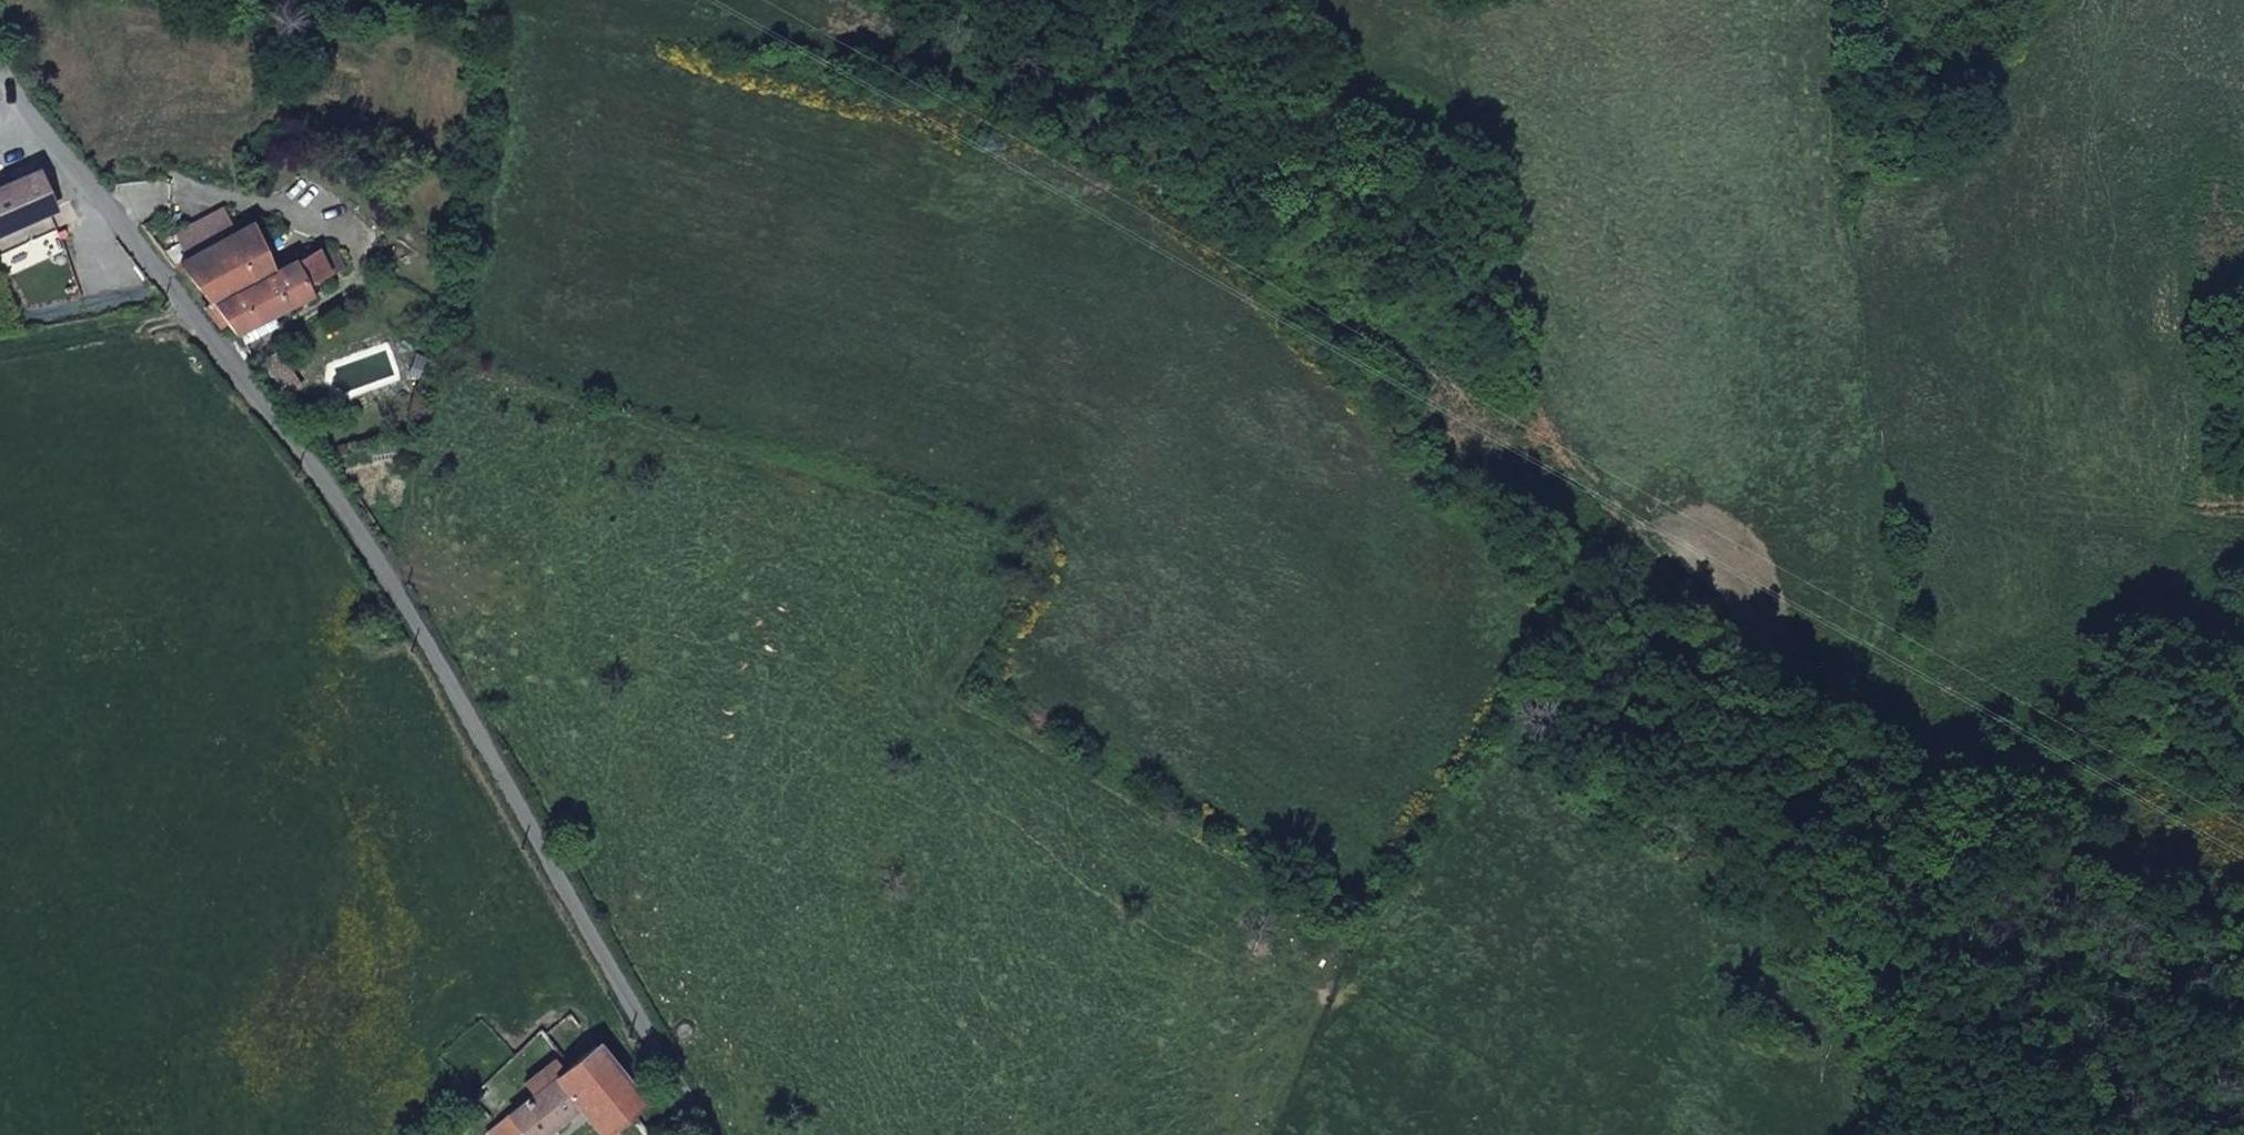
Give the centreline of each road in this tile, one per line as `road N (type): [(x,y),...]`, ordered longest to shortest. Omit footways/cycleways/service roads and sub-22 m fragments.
road 1 (unclassified): [(0,64),(346,510),(710,1134)]

